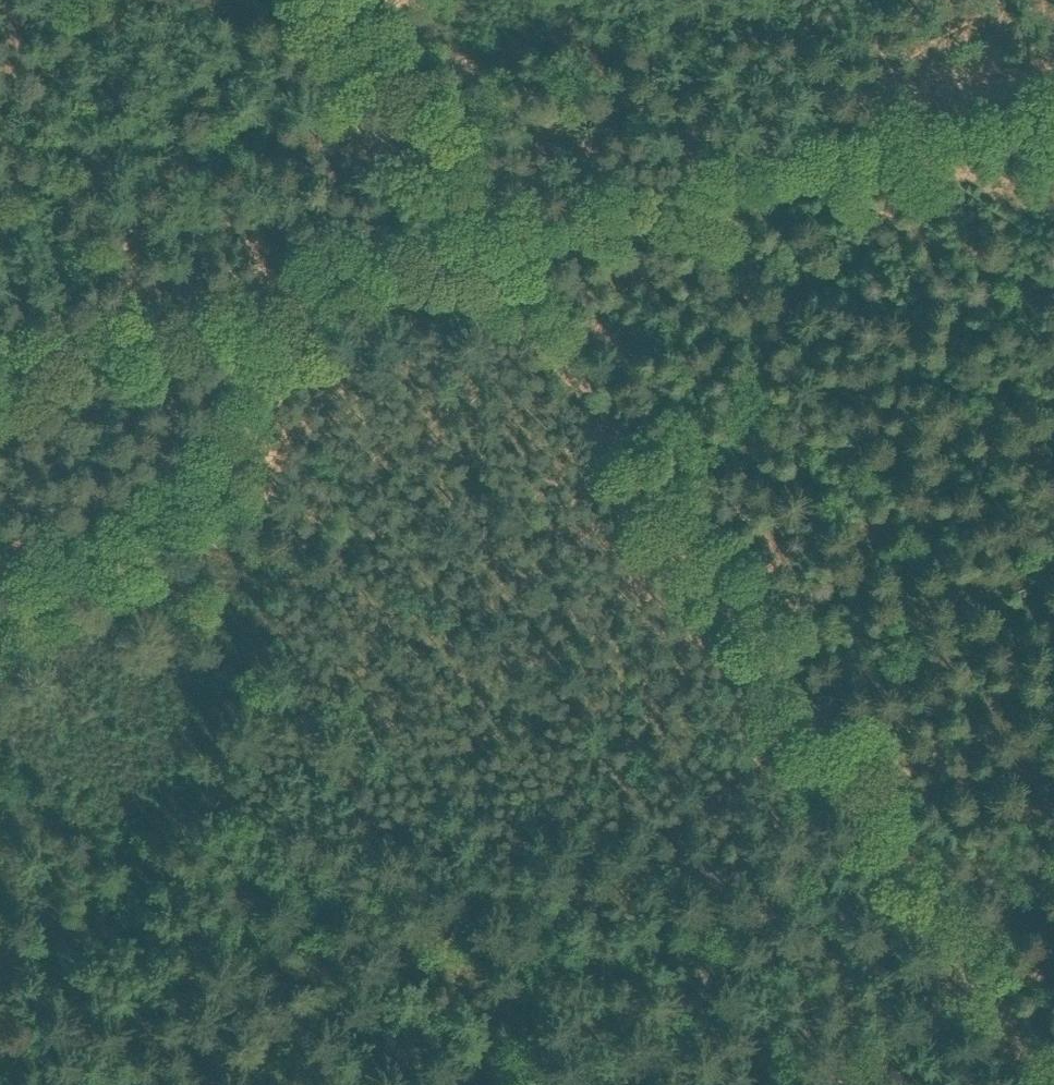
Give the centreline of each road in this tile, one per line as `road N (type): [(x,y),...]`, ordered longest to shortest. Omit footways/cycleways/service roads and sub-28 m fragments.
road 1 (track): [(483,249),(1046,1084)]
road 2 (track): [(483,249),(844,161),(1053,278)]
road 3 (track): [(0,623),(169,502),(244,426),(349,283)]
road 4 (track): [(0,370),(349,283)]
road 5 (track): [(315,0),(483,249)]
road 6 (track): [(844,161),(1053,110)]
road 7 (track): [(349,283),(483,249)]

